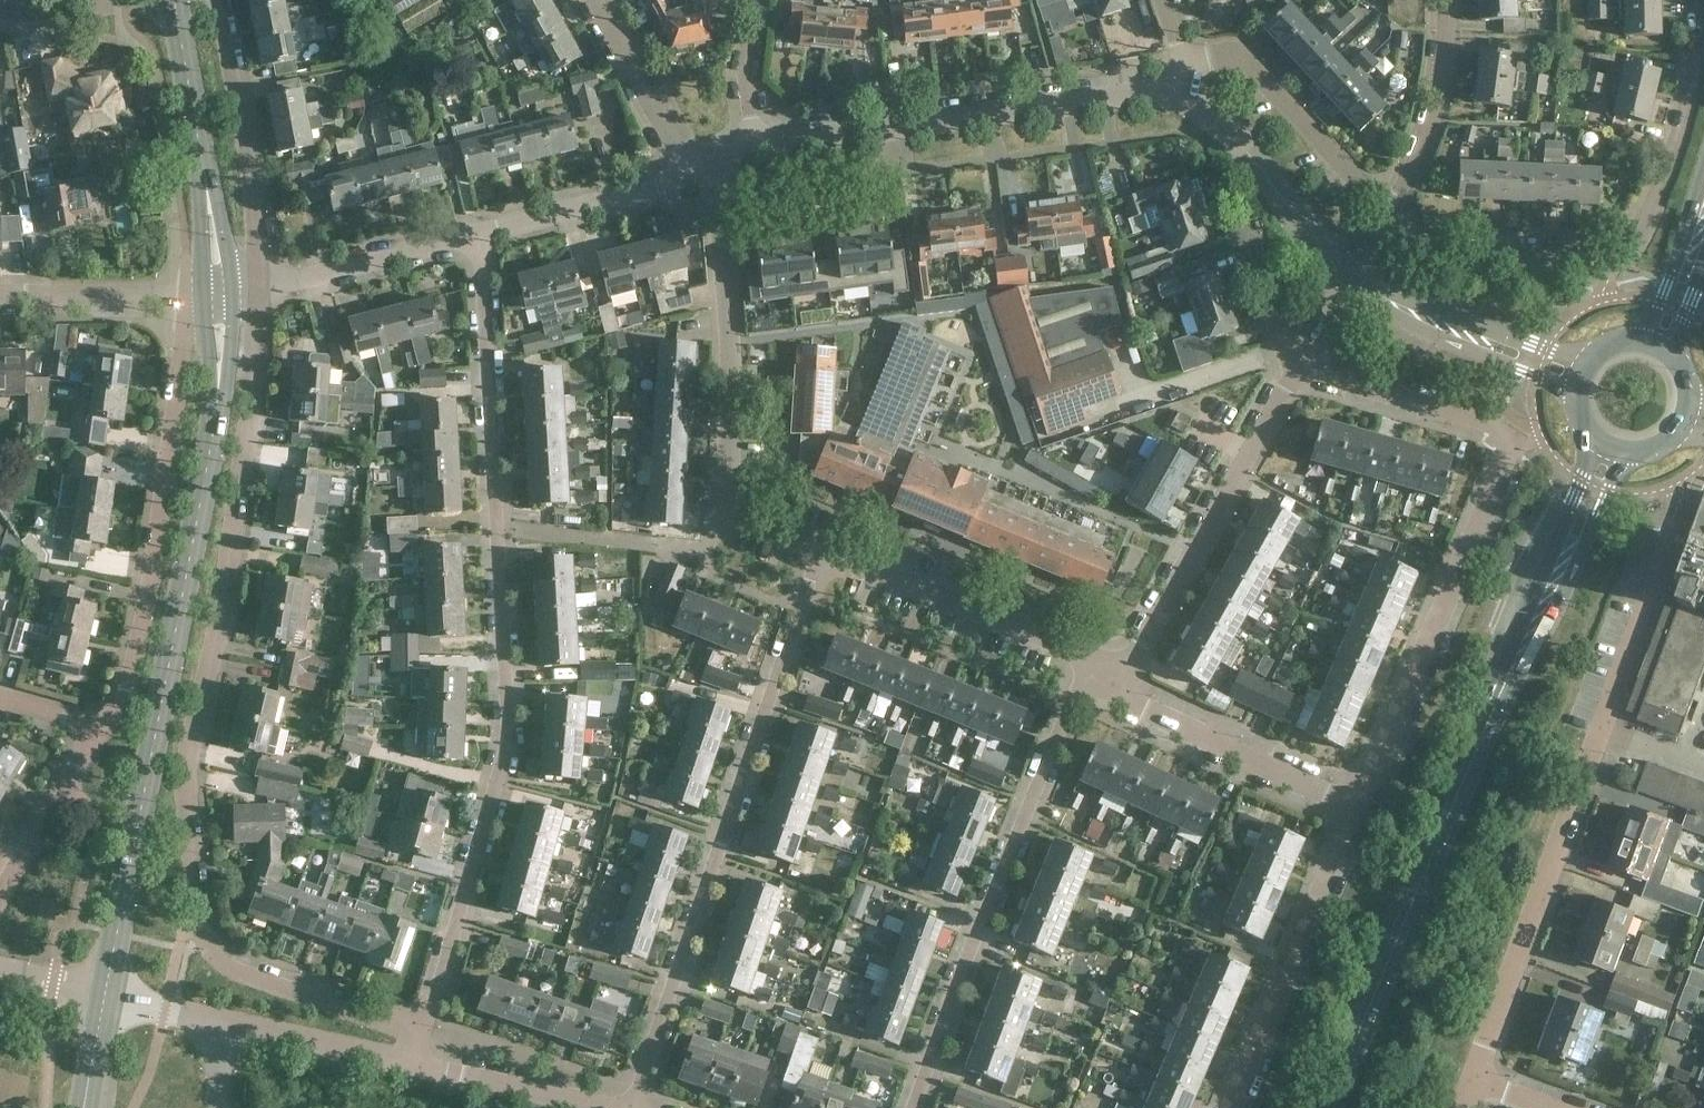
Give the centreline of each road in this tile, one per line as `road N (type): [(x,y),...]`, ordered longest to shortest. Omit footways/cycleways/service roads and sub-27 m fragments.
road 1 (residential): [(416,1061),(404,1026),(217,954),(197,927),(185,772),(222,608),(254,396),(260,288)]
road 2 (residential): [(416,1061),(507,736),(502,544),(479,234)]
road 3 (secondary): [(102,993),(193,563),(220,398),(222,293)]
road 4 (residential): [(1358,810),(1506,442),(1336,387),(1296,362)]
road 5 (residential): [(632,1107),(822,545)]
road 6 (residential): [(1656,576),(1475,1075)]
road 7 (residential): [(913,1107),(1089,655)]
road 8 (residential): [(188,296),(147,605),(125,705),(103,728)]
road 9 (secondary): [(1330,1107),(1499,697)]
road 10 (residential): [(754,146),(1183,86)]
road 11 (residential): [(1196,547),(934,446),(969,350)]
road 12 (residential): [(1229,1107),(1358,810)]
road 13 (unclassified): [(416,1061),(102,993)]
road 14 (residential): [(1607,267),(1636,246),(1677,164),(1702,49),(1698,0)]
road 15 (secondary): [(222,293),(174,5)]
road 16 (residential): [(260,288),(251,180),(215,0)]
road 17 (residential): [(1394,203),(1232,48),(1167,48)]
road 18 (residential): [(1089,655),(822,545)]
road 19 (residential): [(822,545),(719,516),(708,491),(729,342)]
road 20 (secondary): [(1499,697),(1574,576),(1607,490),(1631,455)]
road 21 (secondary): [(1600,443),(1499,697)]
road 22 (residential): [(1358,810),(1117,691)]
road 23 (residential): [(1348,272),(1183,86)]
road 24 (residential): [(1607,267),(1459,252),(1394,203)]
road 25 (residential): [(260,288),(479,234)]
road 26 (residential): [(479,234),(689,175)]
road 27 (residential): [(1394,203),(1440,110),(1451,0)]
road 28 (residential): [(1284,348),(1140,397),(1120,341)]
road 29 (residential): [(1196,547),(1296,362)]
road 30 (residential): [(729,342),(854,325),(847,407)]
road 31 (residential): [(689,175),(592,0)]
road 32 (unclassified): [(607,1107),(416,1061)]
road 33 (residential): [(0,892),(103,728)]
road 34 (residential): [(0,296),(188,296)]
road 35 (residential): [(729,342),(716,163)]
road 36 (residential): [(1428,321),(1487,356),(1537,374),(1579,408)]
road 37 (residential): [(1592,360),(1428,321)]
road 38 (residential): [(1117,691),(1196,547)]
road 39 (secondary): [(1703,201),(1648,322),(1631,340)]
road 40 (residential): [(754,146),(745,76),(756,0)]
road 41 (residential): [(123,4),(36,14),(0,10)]
road 42 (residential): [(1284,348),(1255,316),(1233,242)]

